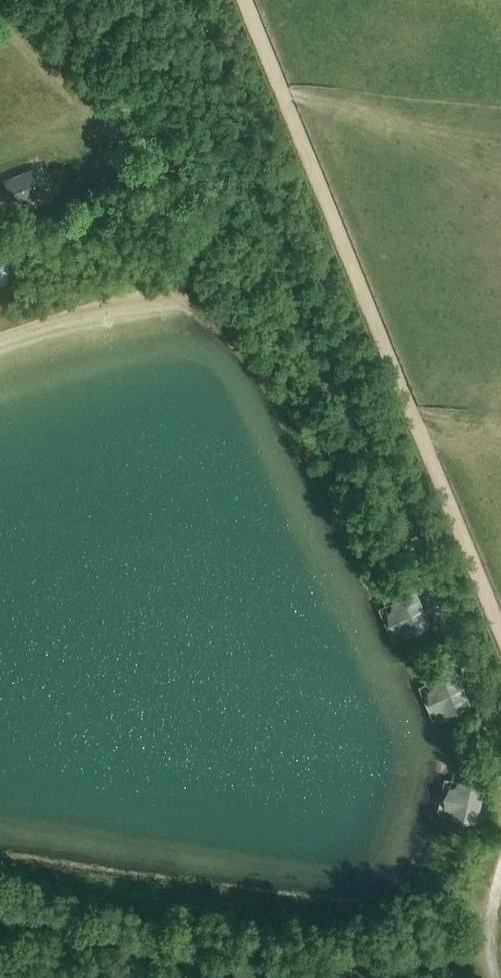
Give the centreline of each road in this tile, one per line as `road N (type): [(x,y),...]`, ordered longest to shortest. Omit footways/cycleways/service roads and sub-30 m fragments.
road 1 (track): [(500,755),(369,437),(332,384),(275,267),(198,184),(137,142)]
road 2 (track): [(500,630),(243,0)]
road 3 (track): [(0,912),(141,950),(223,950),(267,965),(423,959),(467,928),(492,923)]

